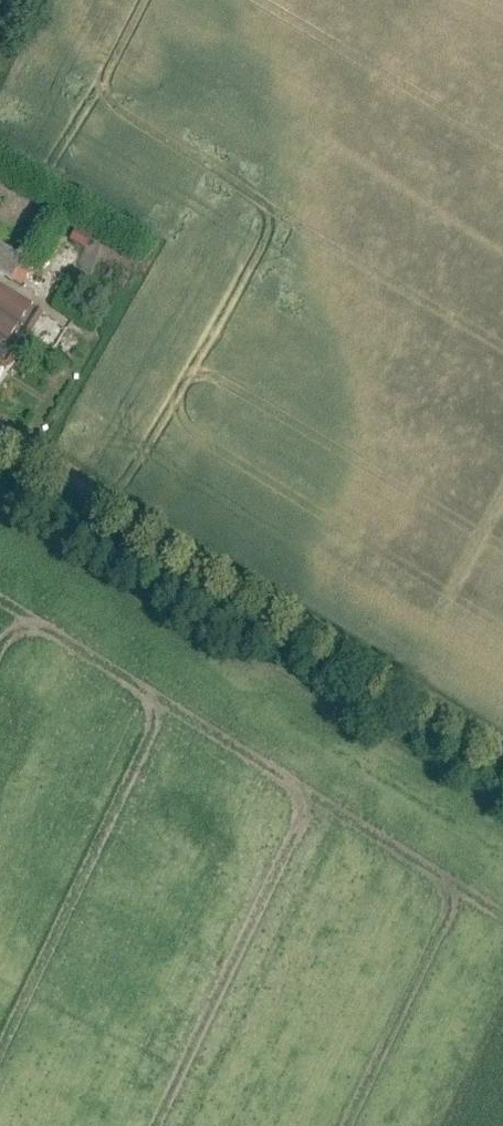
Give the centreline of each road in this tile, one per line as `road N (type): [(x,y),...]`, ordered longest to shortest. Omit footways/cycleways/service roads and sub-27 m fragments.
road 1 (unclassified): [(0,438),(502,764)]

